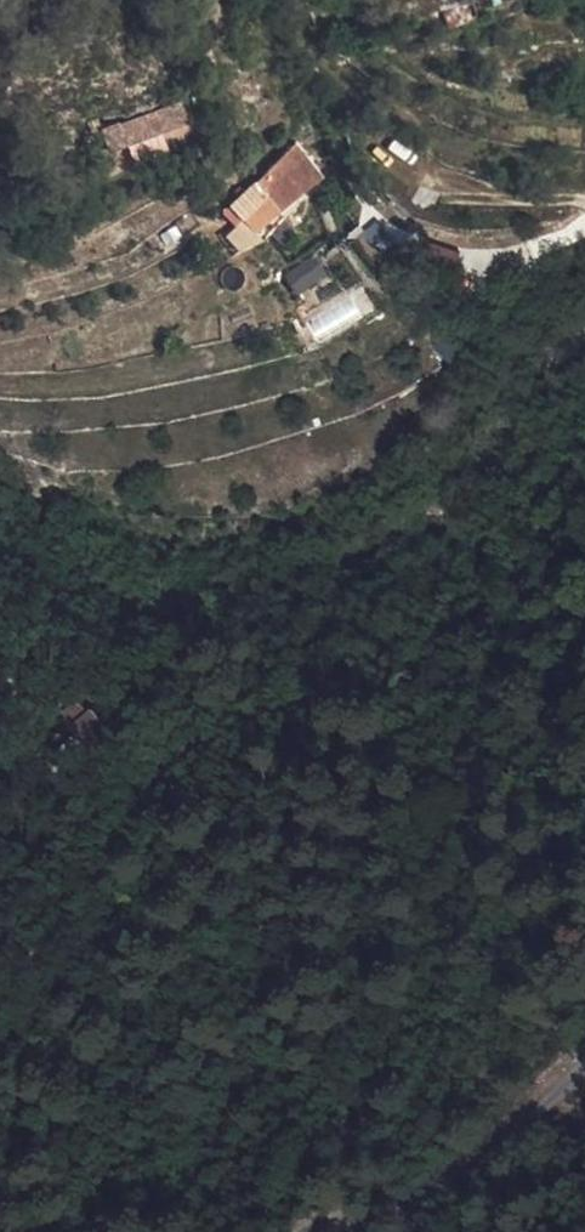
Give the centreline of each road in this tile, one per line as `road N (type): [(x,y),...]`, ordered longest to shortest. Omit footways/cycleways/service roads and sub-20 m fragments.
road 1 (track): [(584,474),(479,614),(187,776),(58,935),(0,1052)]
road 2 (track): [(349,1231),(516,1147),(584,1070)]

